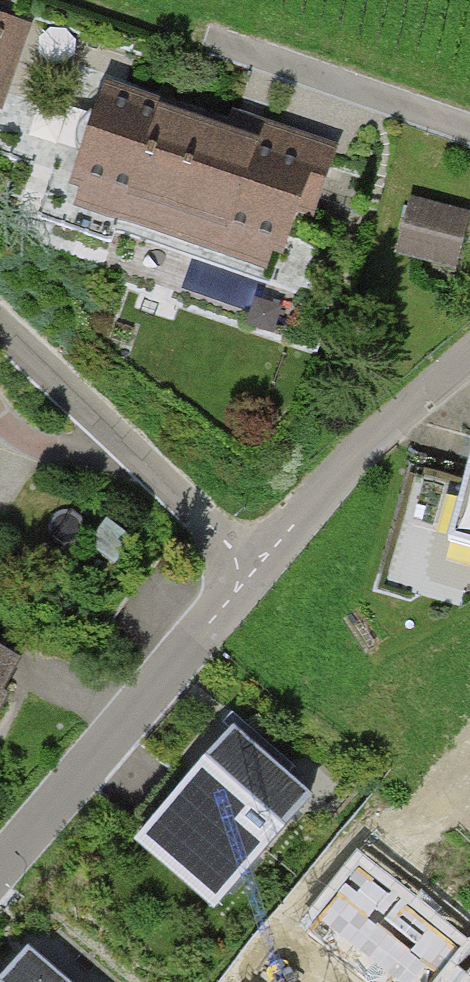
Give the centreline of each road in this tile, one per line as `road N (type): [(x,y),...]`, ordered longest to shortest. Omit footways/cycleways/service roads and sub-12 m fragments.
road 1 (residential): [(0,868),(228,601),(249,563)]
road 2 (residential): [(0,330),(249,563)]
road 3 (residential): [(249,563),(469,355)]
road 4 (track): [(102,0),(223,39)]

